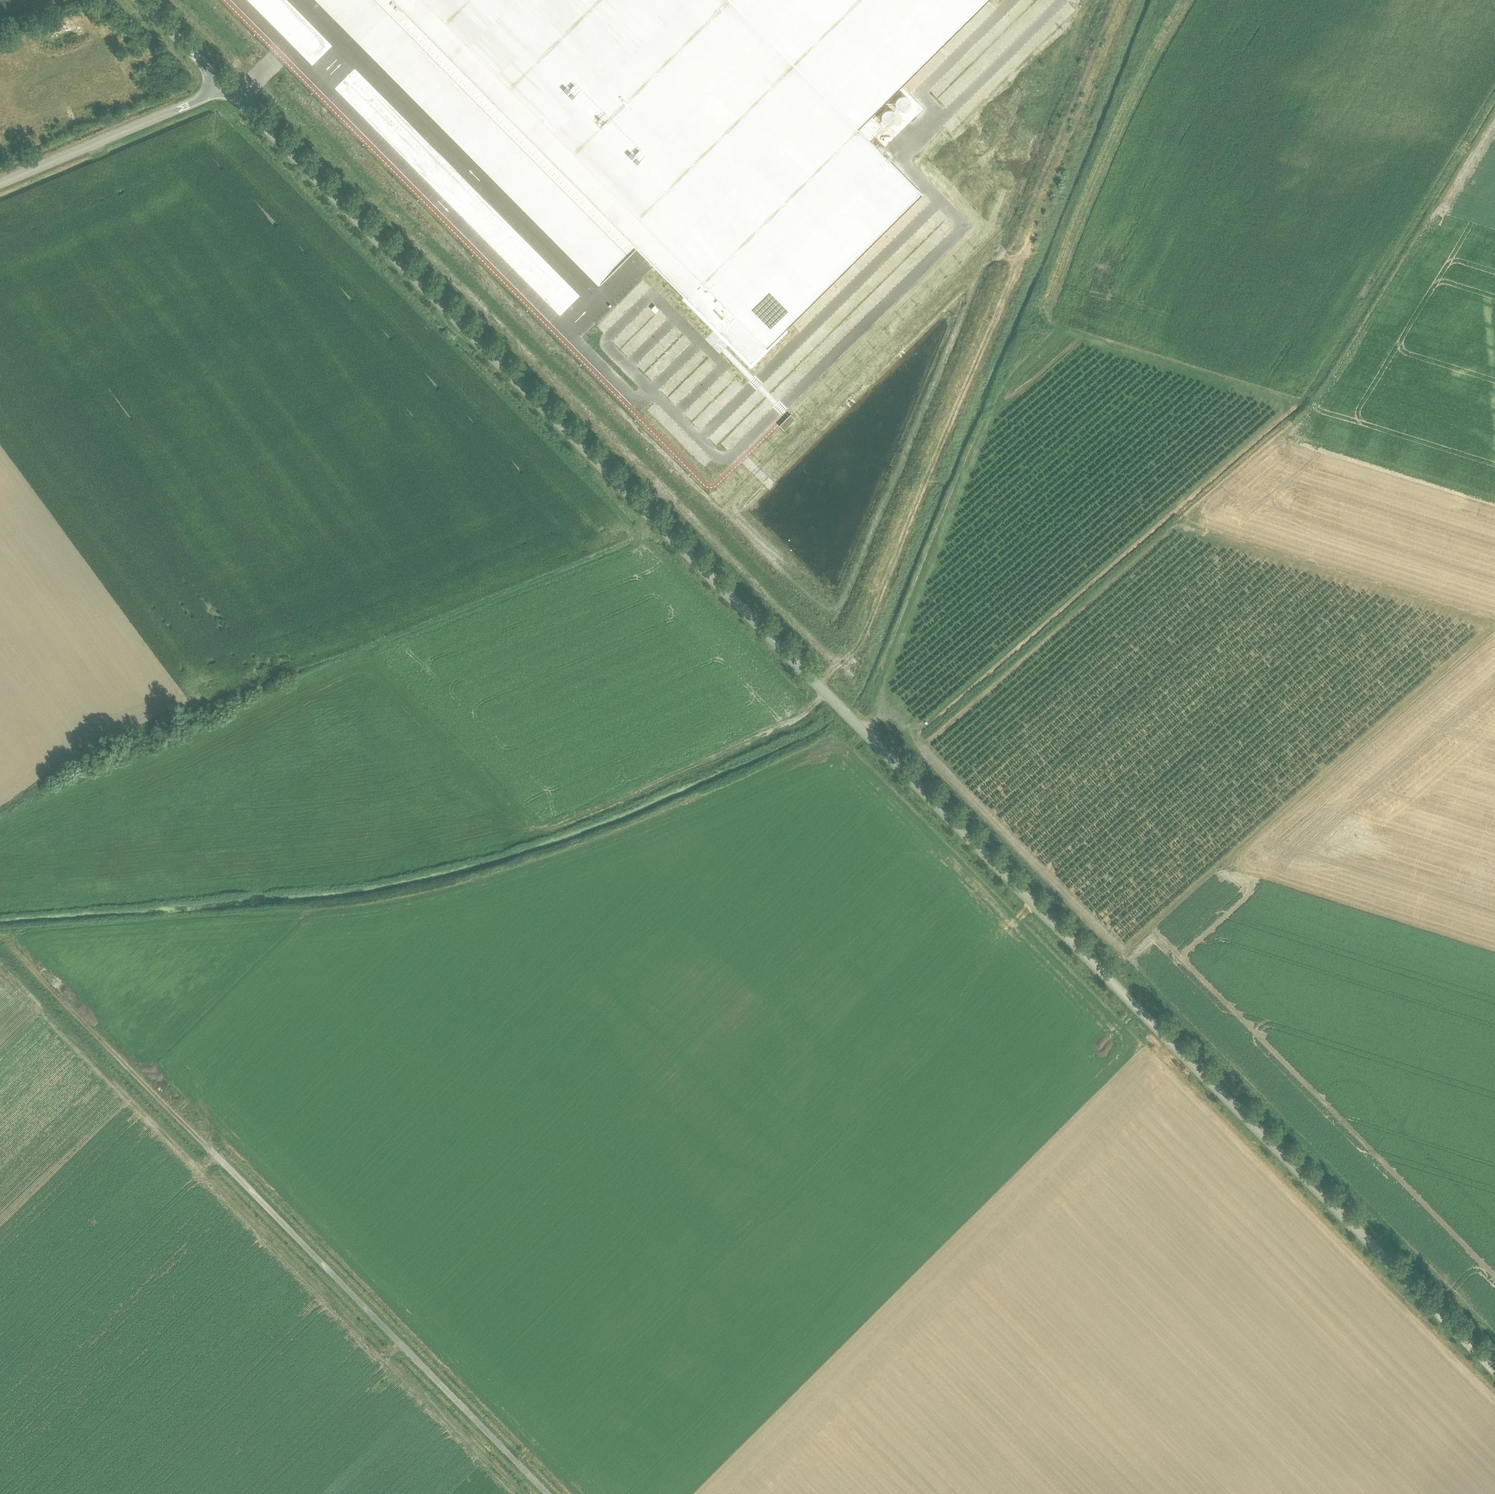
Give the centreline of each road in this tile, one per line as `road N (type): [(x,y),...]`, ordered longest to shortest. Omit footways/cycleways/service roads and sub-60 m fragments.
road 1 (unclassified): [(1494,1369),(716,593),(223,84)]
road 2 (unclassified): [(547,1493),(217,1157)]
road 3 (track): [(0,936),(217,1157)]
road 4 (unclassified): [(0,183),(223,84)]

